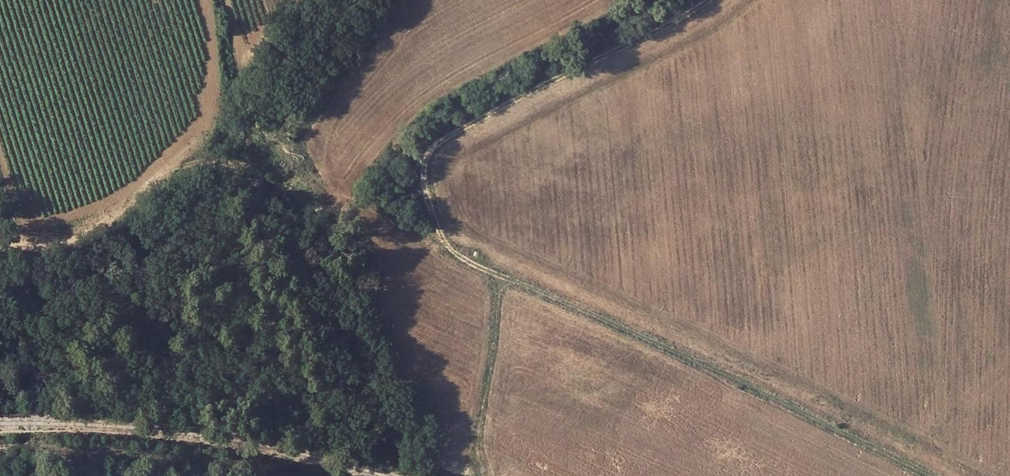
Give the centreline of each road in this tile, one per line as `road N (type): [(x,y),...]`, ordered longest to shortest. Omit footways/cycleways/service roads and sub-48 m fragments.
road 1 (track): [(706,0),(436,141),(425,155),(423,182),(435,225),(473,265),(931,475)]
road 2 (track): [(0,245),(64,243),(98,229),(178,169),(210,160)]

